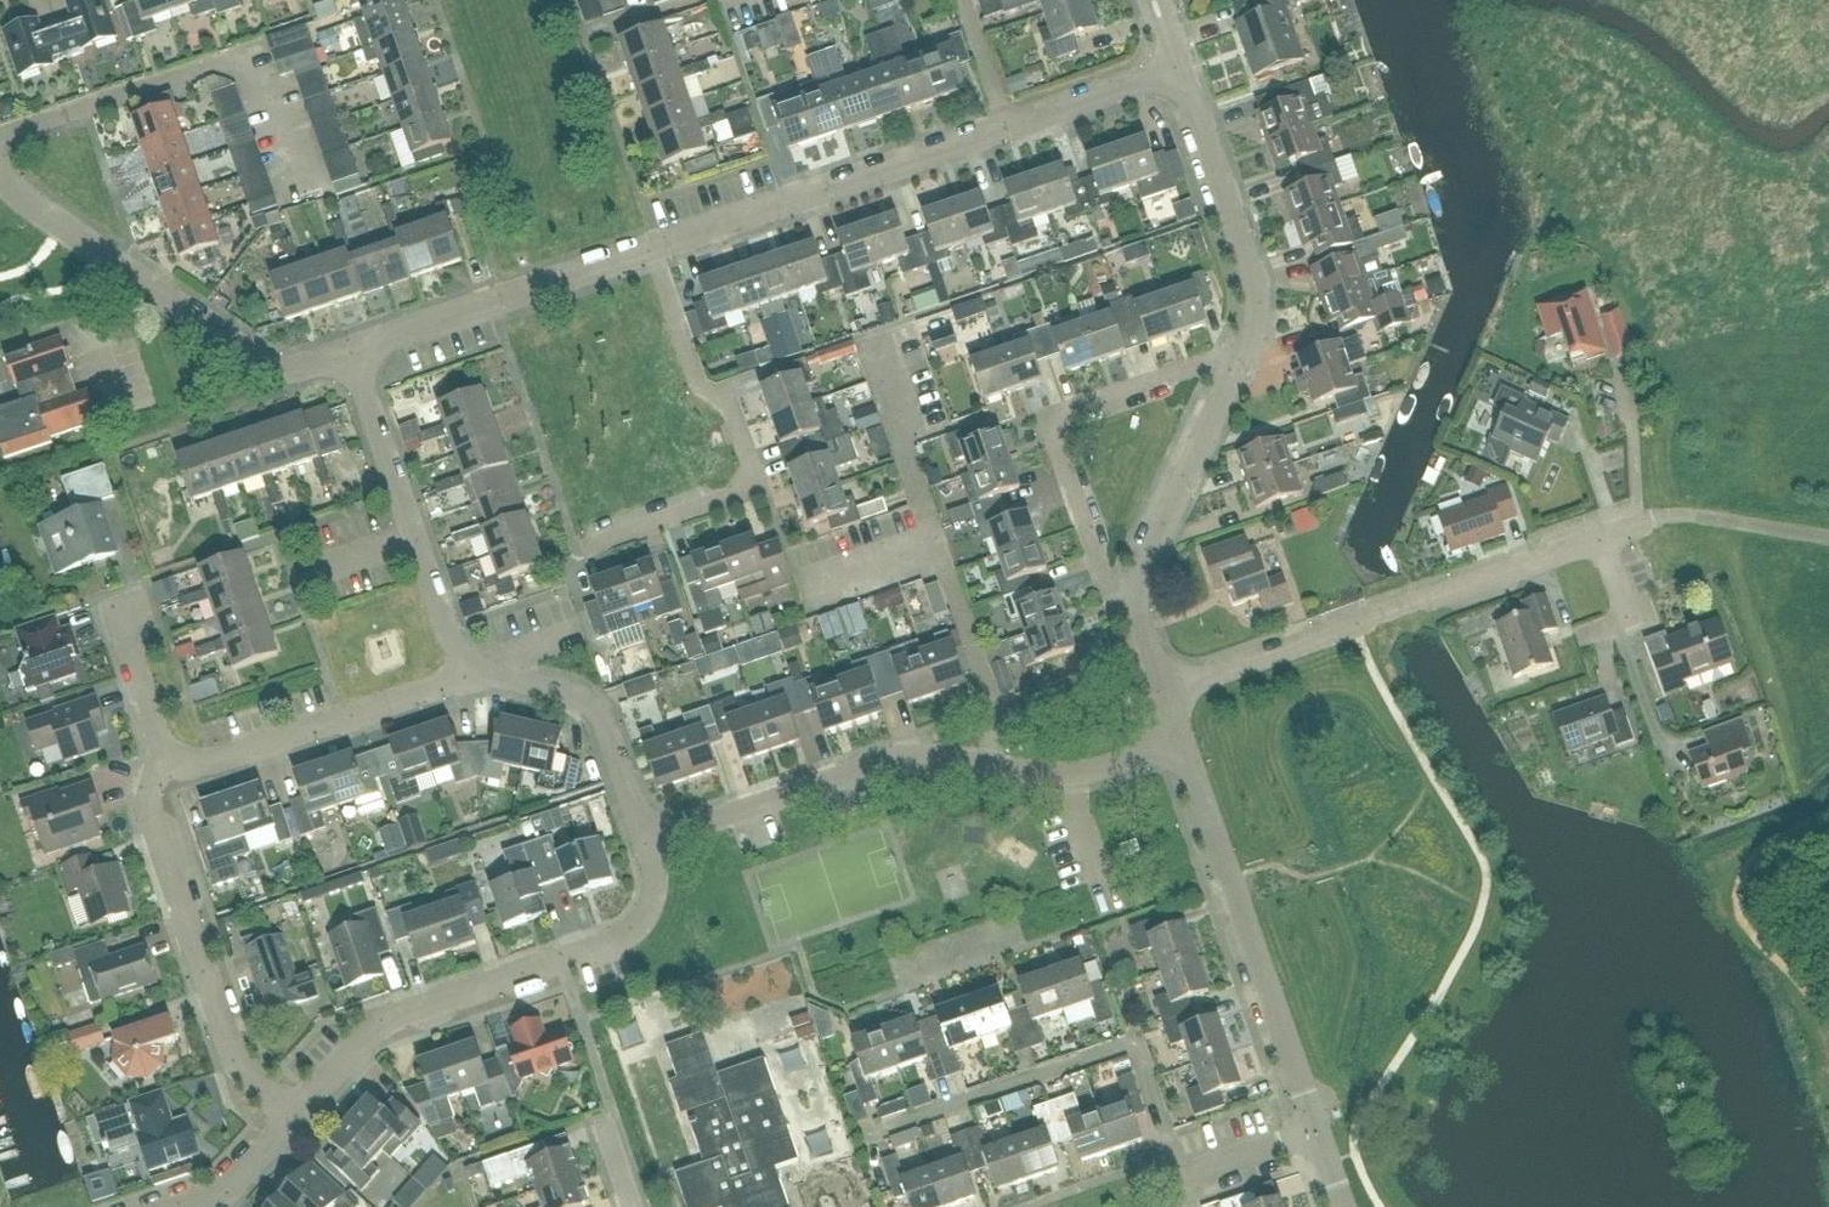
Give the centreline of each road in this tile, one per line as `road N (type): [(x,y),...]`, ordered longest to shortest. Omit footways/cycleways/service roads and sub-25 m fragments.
road 1 (residential): [(655,250),(1182,70)]
road 2 (residential): [(293,1118),(384,1019),(635,929),(656,886),(648,842)]
road 3 (residential): [(1161,691),(1601,538)]
road 4 (residential): [(578,551),(757,487),(725,399),(695,390),(655,250)]
road 5 (residential): [(648,842),(897,757),(1075,775)]
road 6 (residential): [(865,1135),(1135,1041),(1178,1181)]
road 7 (residential): [(0,186),(284,375),(354,353)]
road 8 (residential): [(1130,597),(1111,592),(1096,569),(1048,417),(1245,351)]
road 9 (residential): [(1316,1133),(1179,746)]
road 10 (residential): [(293,1118),(231,1060),(150,811),(165,759)]
road 11 (residential): [(471,670),(457,656),(354,353)]
road 12 (residential): [(165,759),(220,761),(471,670)]
road 13 (residential): [(354,353),(655,250)]
road 14 (residential): [(1245,351),(1254,326),(1253,280),(1182,70)]
road 15 (residential): [(648,842),(591,704),(471,670)]
road 16 (residential): [(1130,597),(1245,351)]
road 17 (residential): [(1601,538),(1665,516),(1828,539)]
road 18 (residential): [(165,759),(110,601)]
road 19 (residential): [(1178,1181),(1316,1133)]
road 20 (residential): [(189,1206),(219,1197),(293,1118)]
road 21 (residential): [(1105,908),(1082,841),(1075,775)]
road 22 (residential): [(1586,635),(1630,620),(1601,538)]

